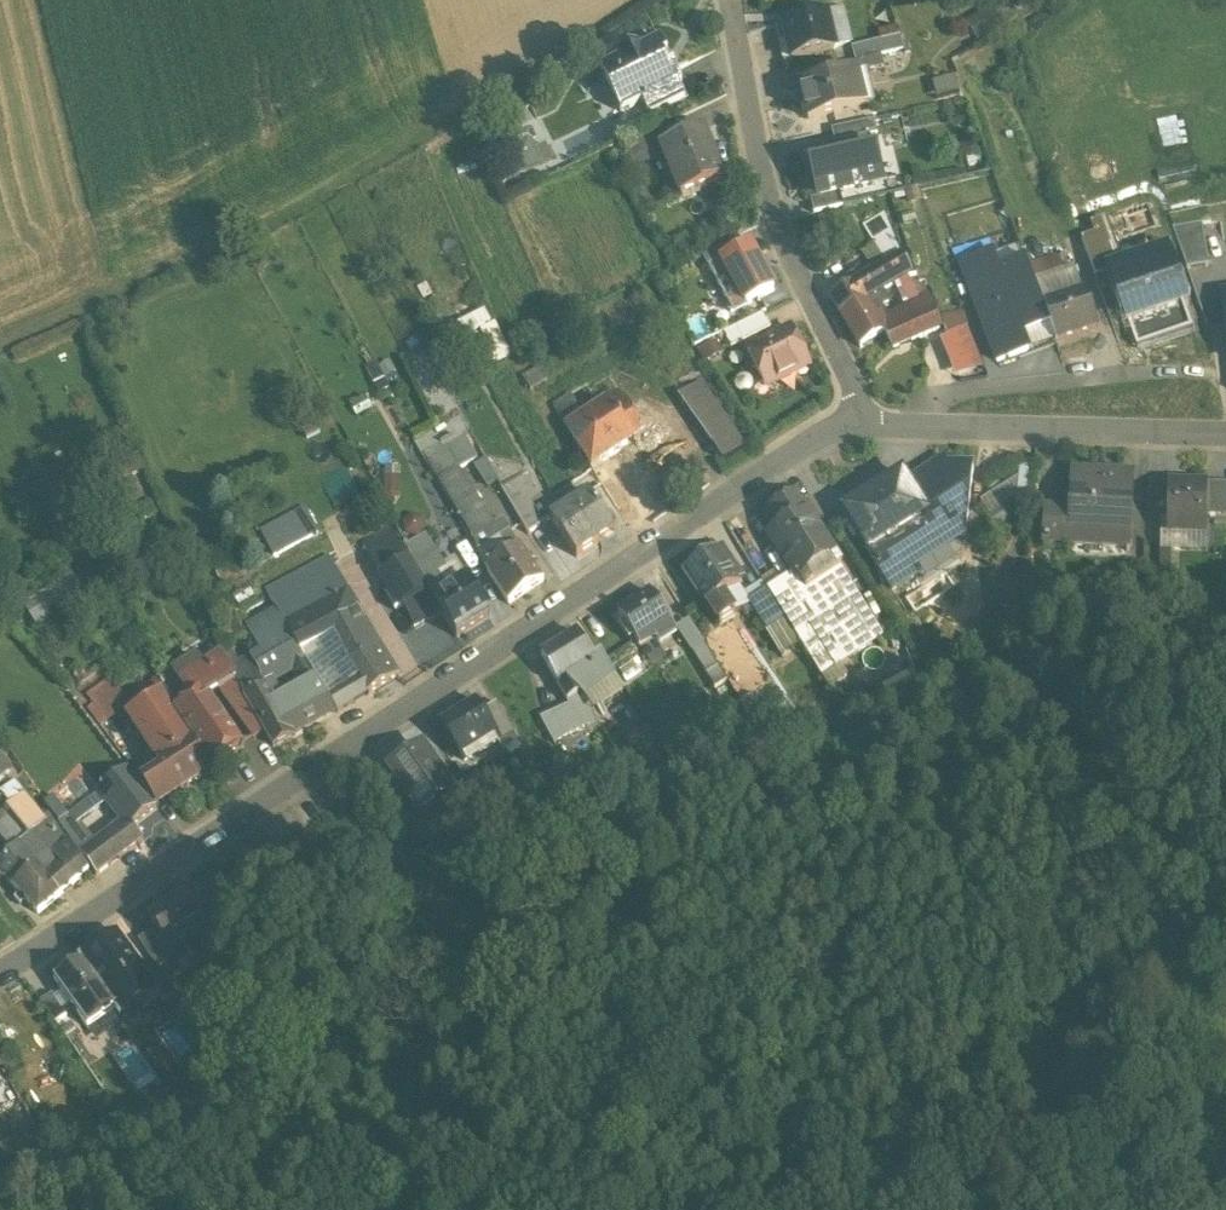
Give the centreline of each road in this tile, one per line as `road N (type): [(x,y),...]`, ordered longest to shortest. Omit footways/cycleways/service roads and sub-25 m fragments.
road 1 (residential): [(0,972),(741,483),(819,436),(868,428)]
road 2 (track): [(0,358),(496,100),(635,0)]
road 3 (residential): [(868,428),(778,238),(727,0)]
road 4 (residential): [(868,428),(1225,432)]

